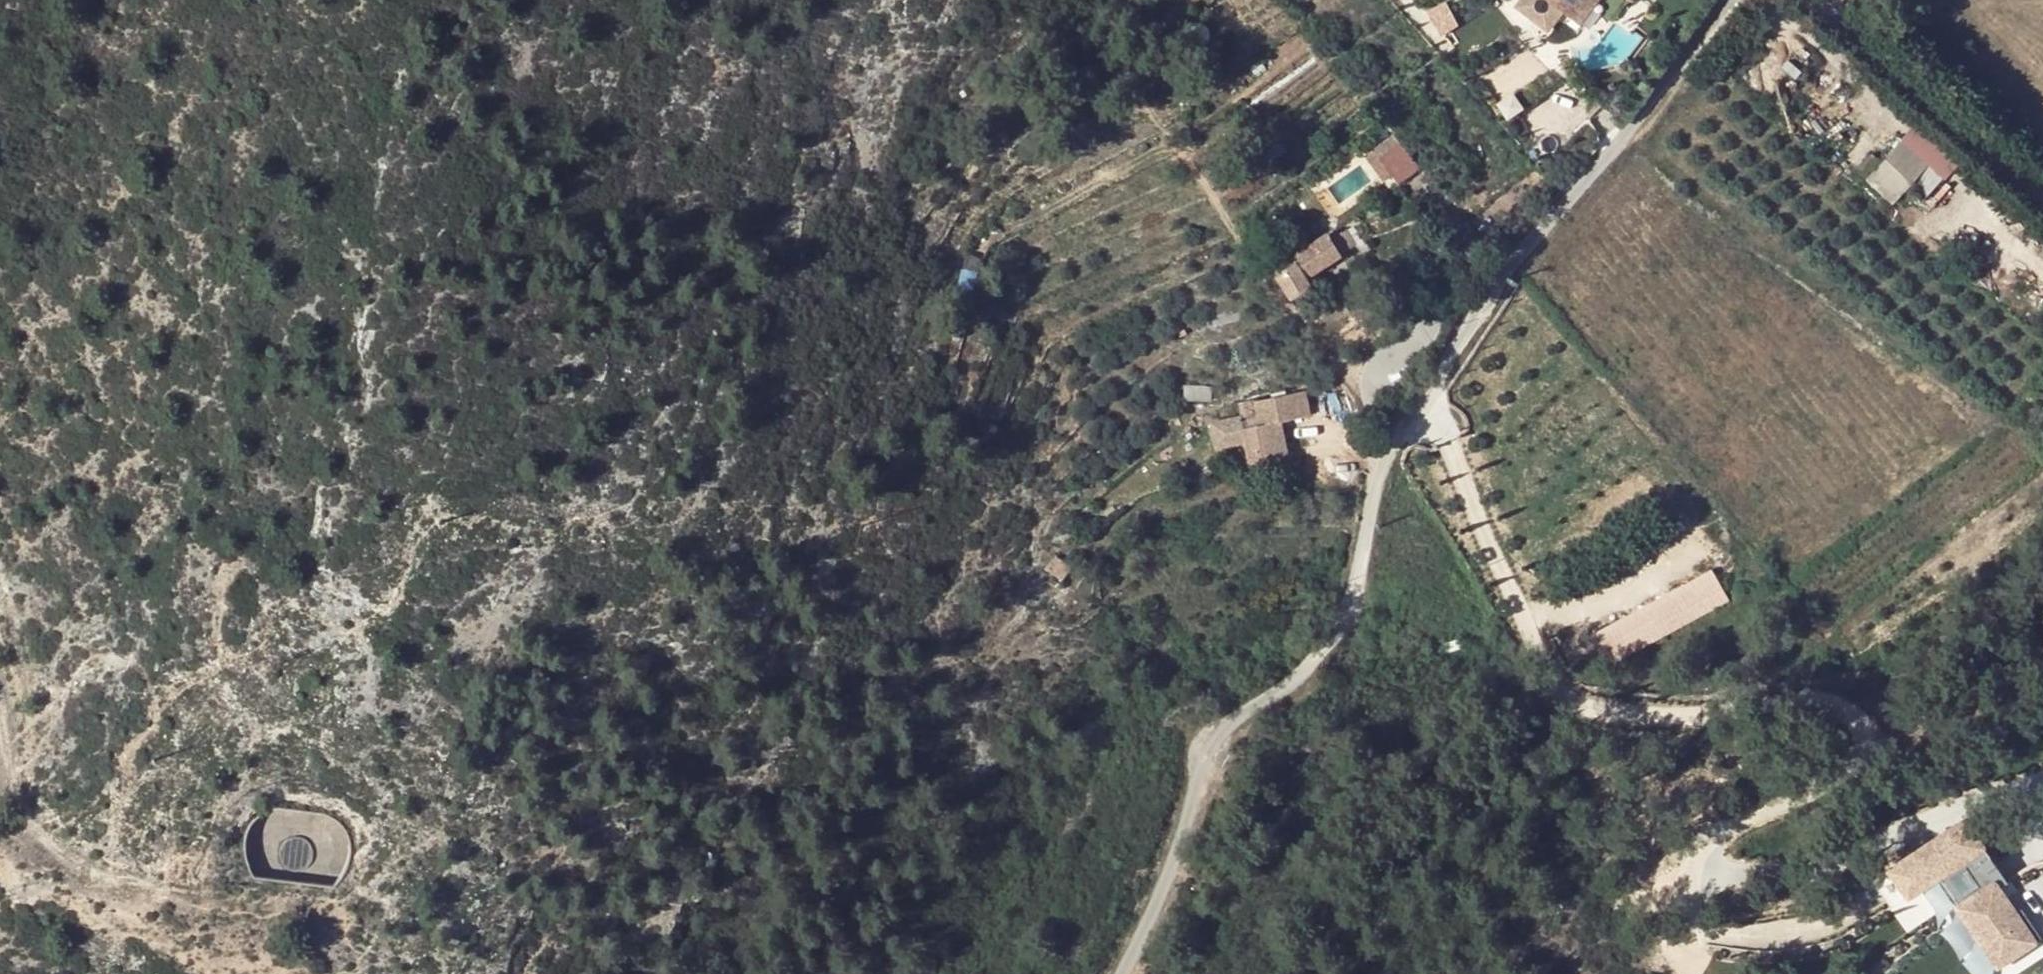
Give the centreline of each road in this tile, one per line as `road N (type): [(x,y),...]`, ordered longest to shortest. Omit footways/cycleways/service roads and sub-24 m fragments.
road 1 (unclassified): [(1129,973),(1234,728),(1343,637),(1393,447),(1512,269),(1640,130),(1729,0)]

